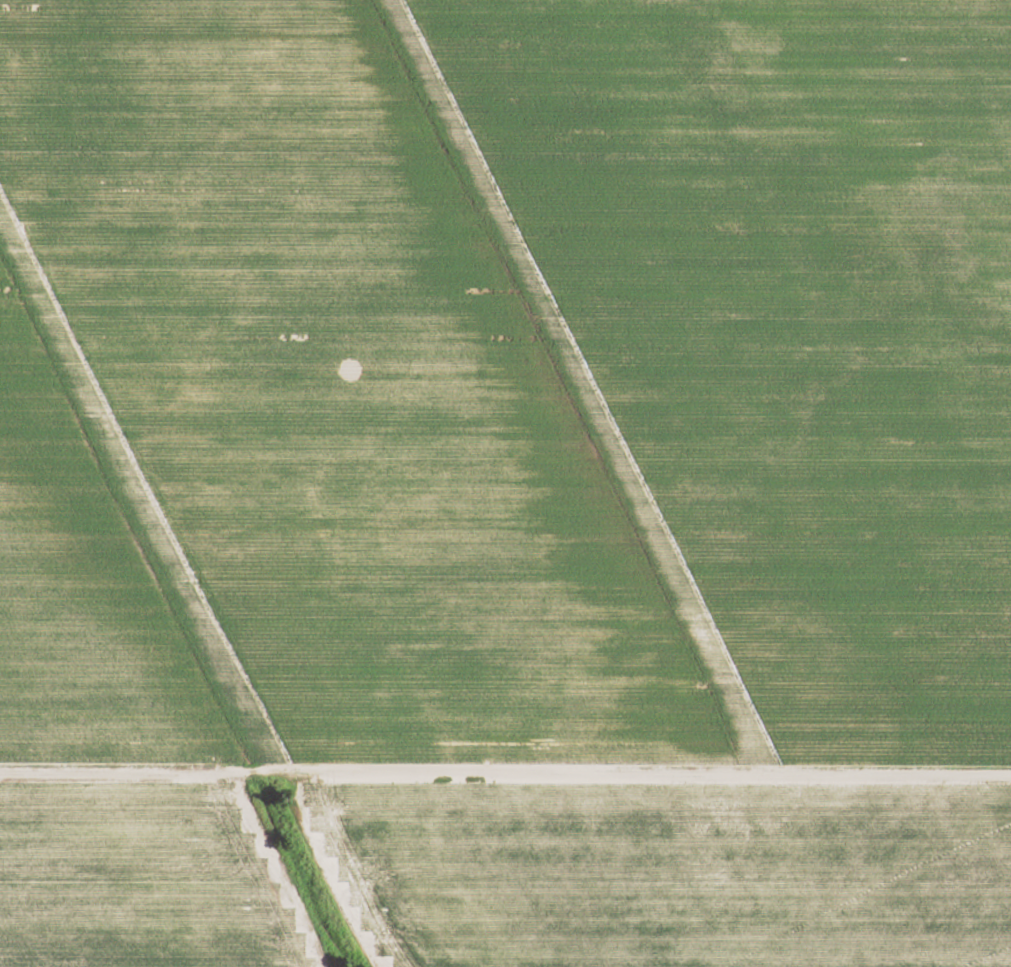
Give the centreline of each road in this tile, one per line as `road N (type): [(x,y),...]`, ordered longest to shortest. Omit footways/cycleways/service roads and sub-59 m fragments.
road 1 (track): [(0,772),(1010,776)]

